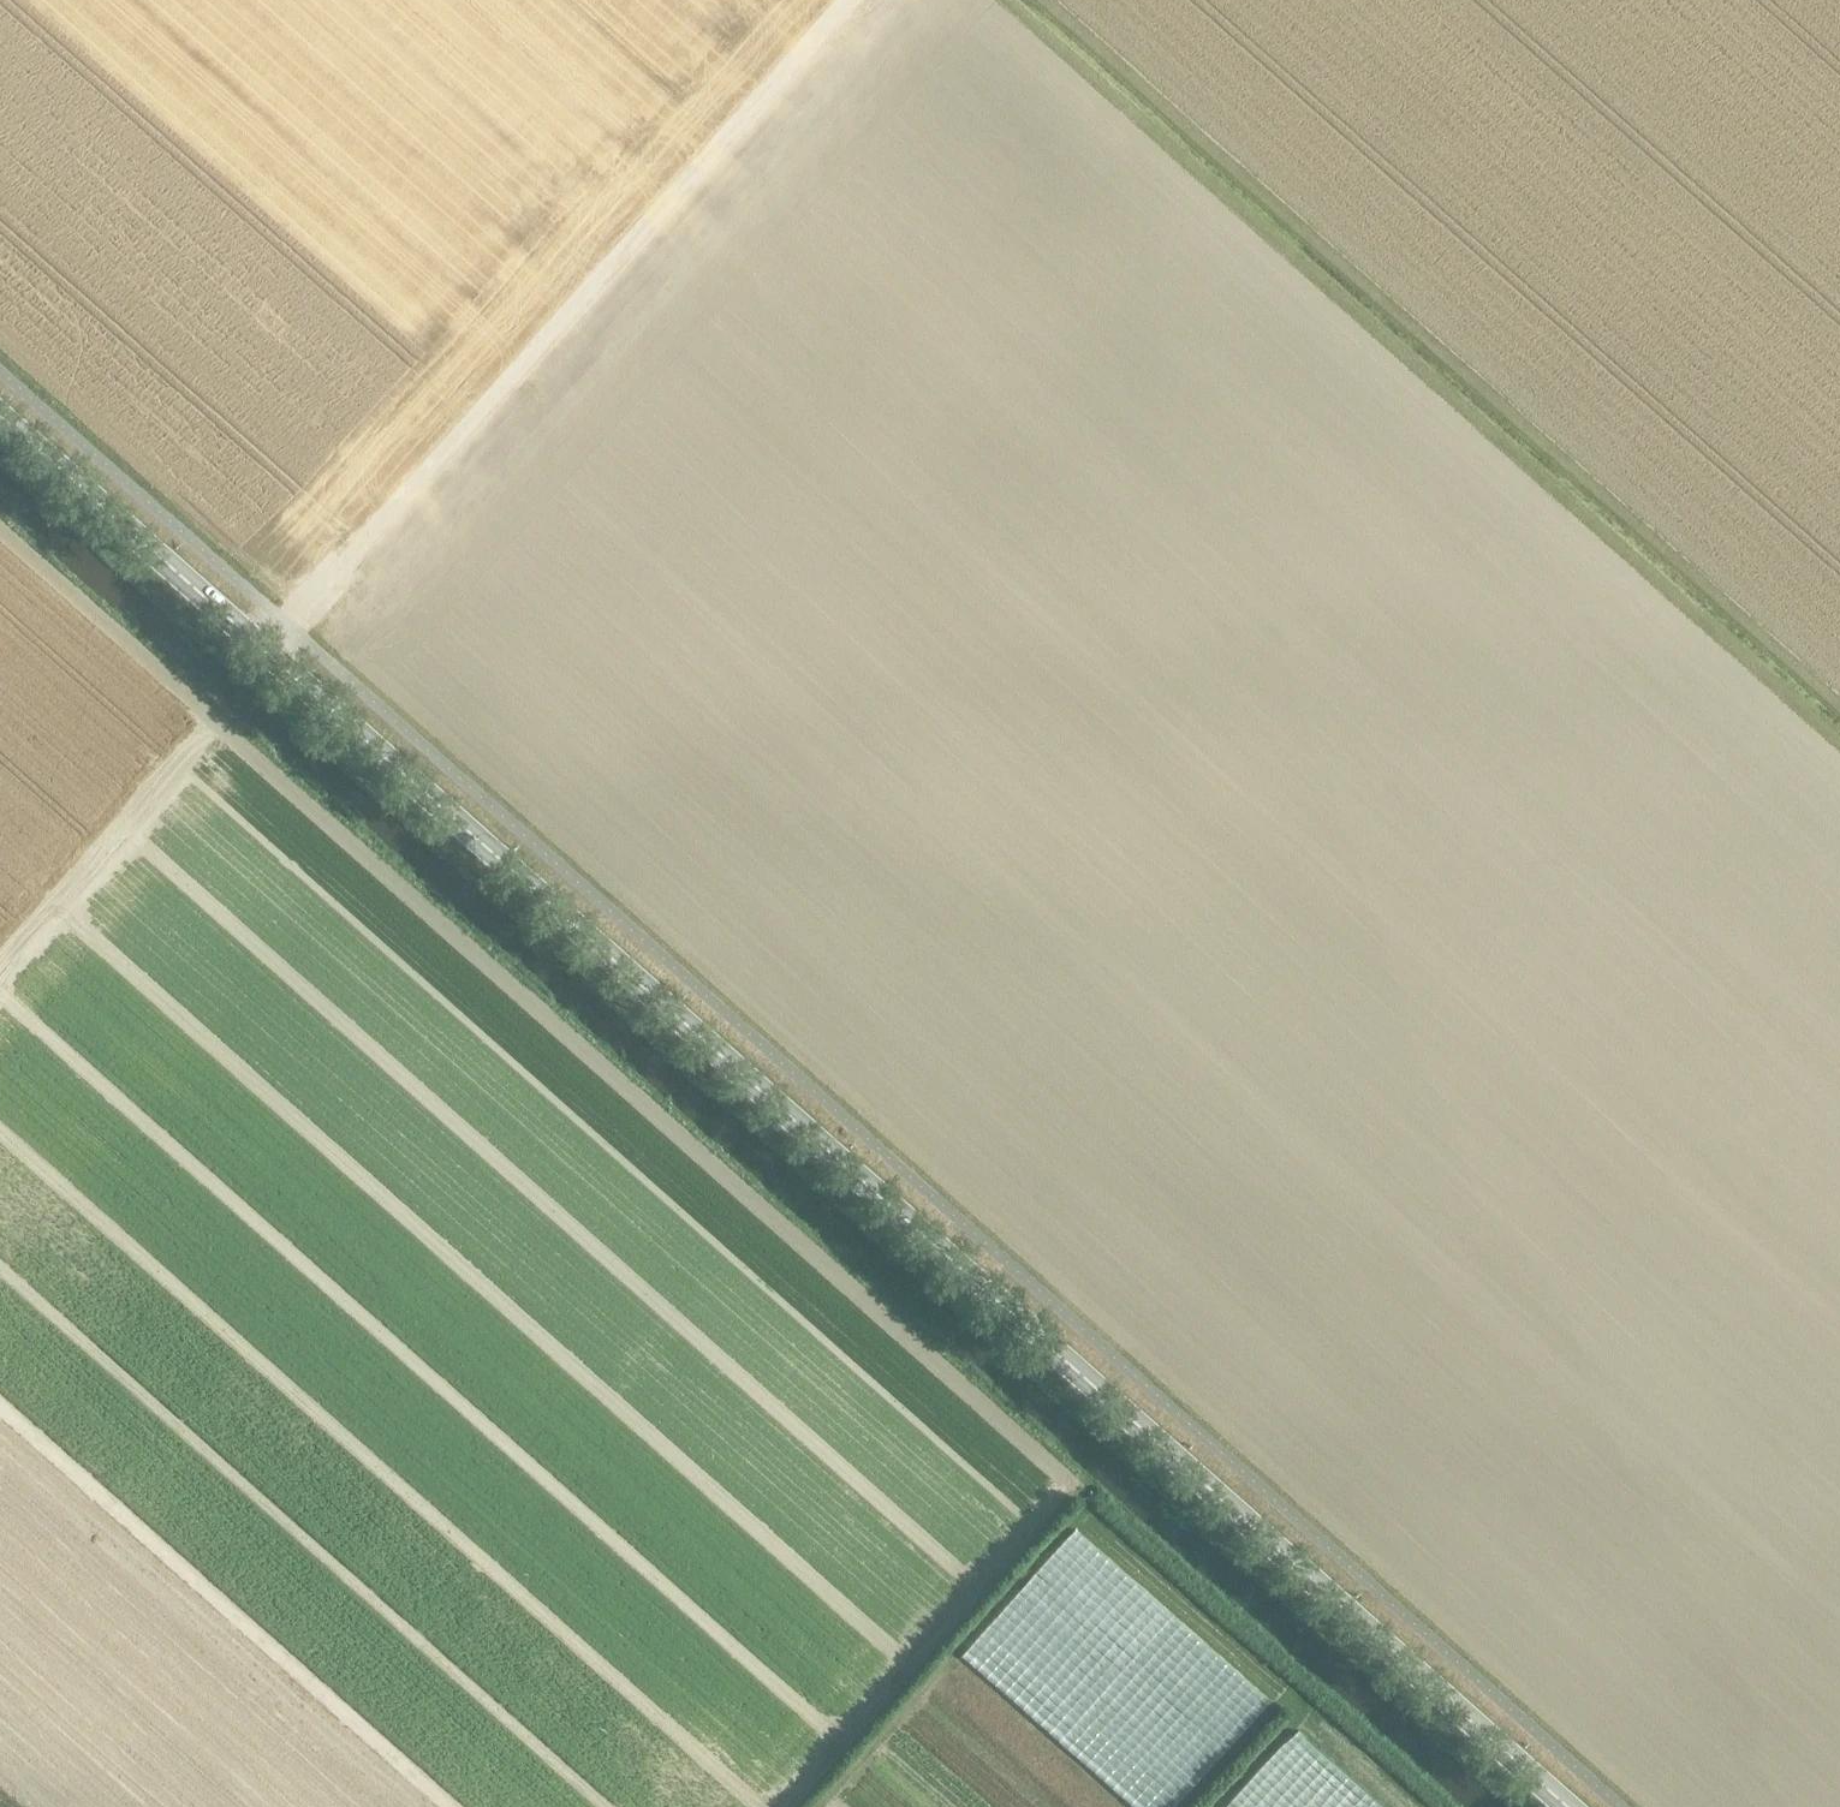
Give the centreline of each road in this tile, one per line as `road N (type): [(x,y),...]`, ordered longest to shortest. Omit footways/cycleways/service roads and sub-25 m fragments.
road 1 (secondary): [(1568,1806),(0,421)]
road 2 (track): [(849,0),(294,619)]
road 3 (track): [(450,1806),(0,1406)]

